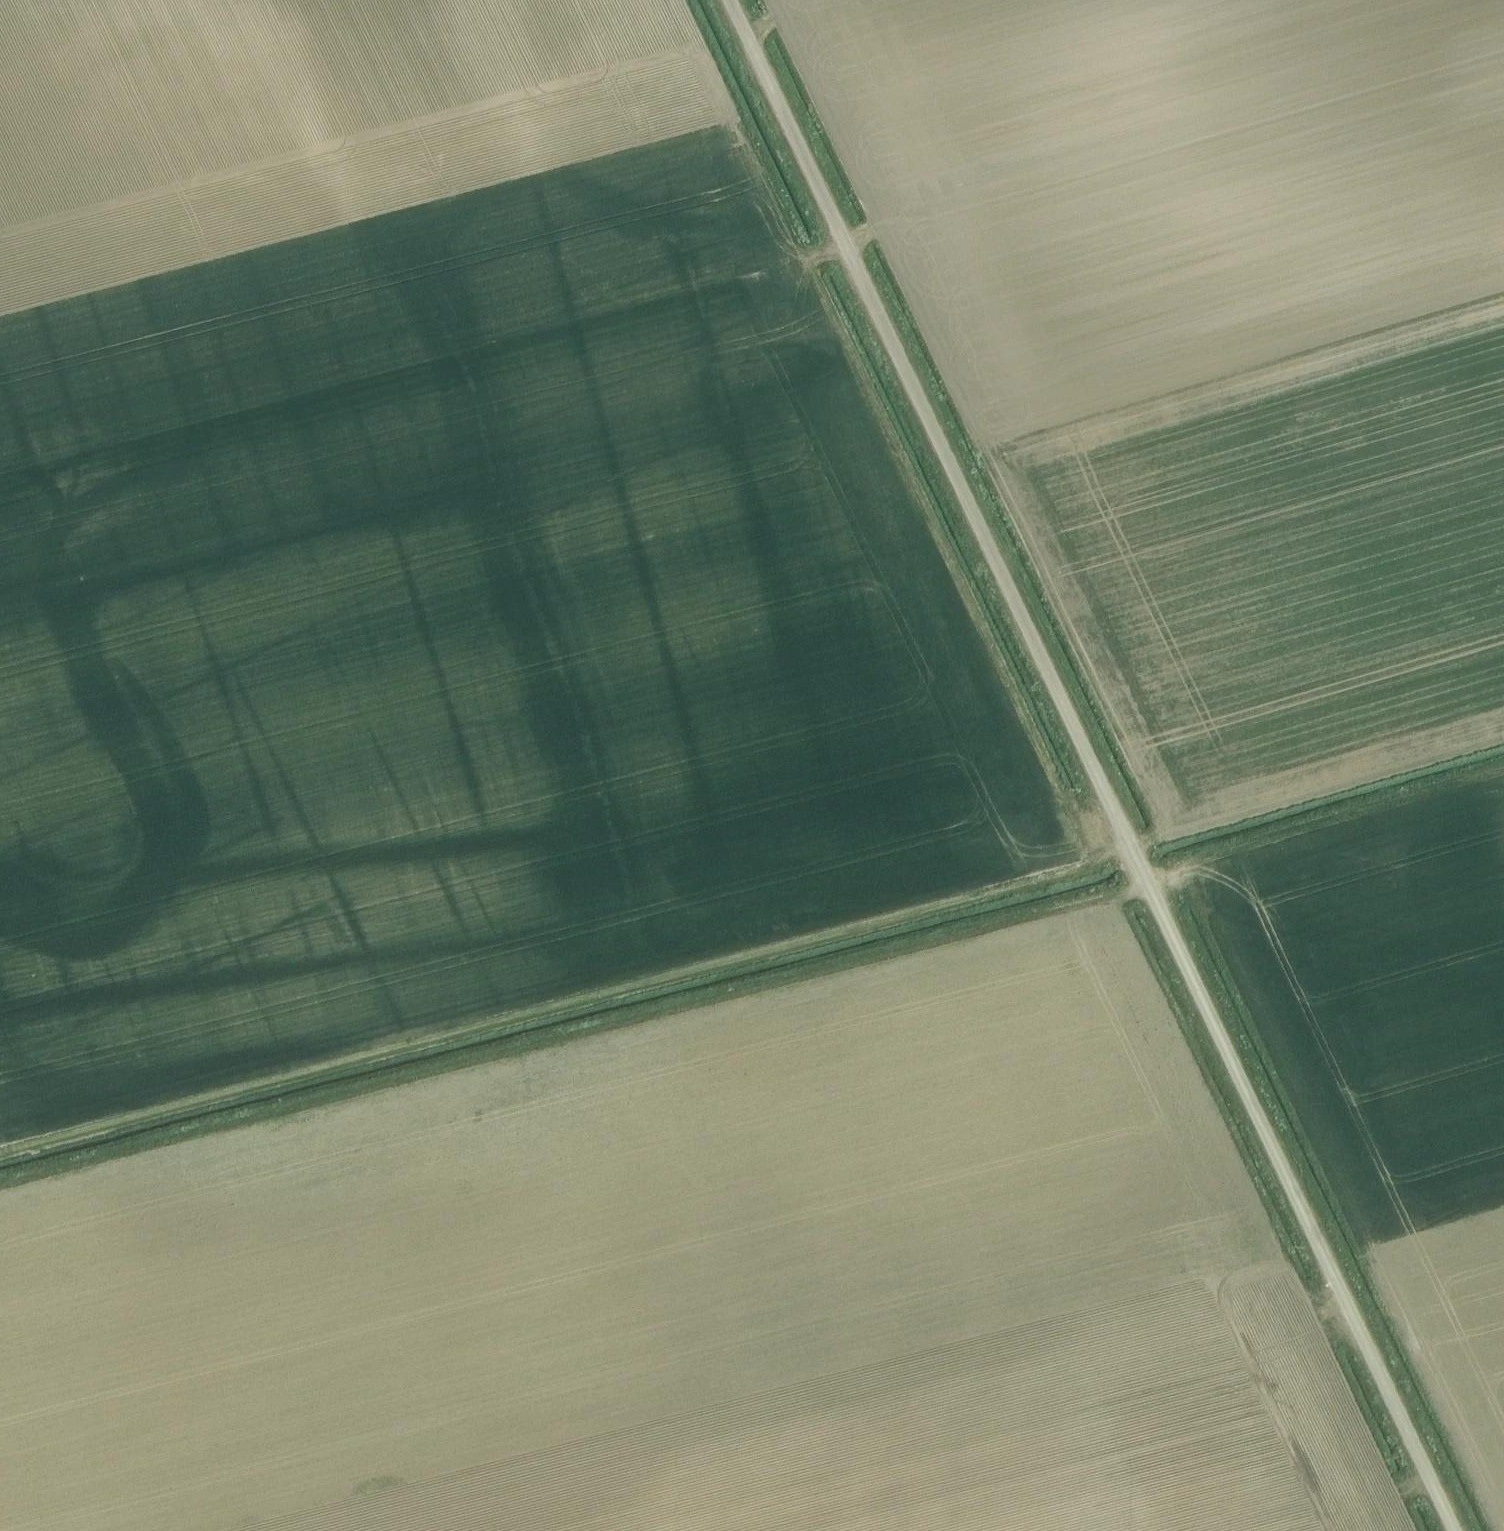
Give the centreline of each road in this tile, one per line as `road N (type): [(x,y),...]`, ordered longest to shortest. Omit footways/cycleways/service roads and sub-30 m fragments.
road 1 (unclassified): [(1447,1530),(727,0)]

